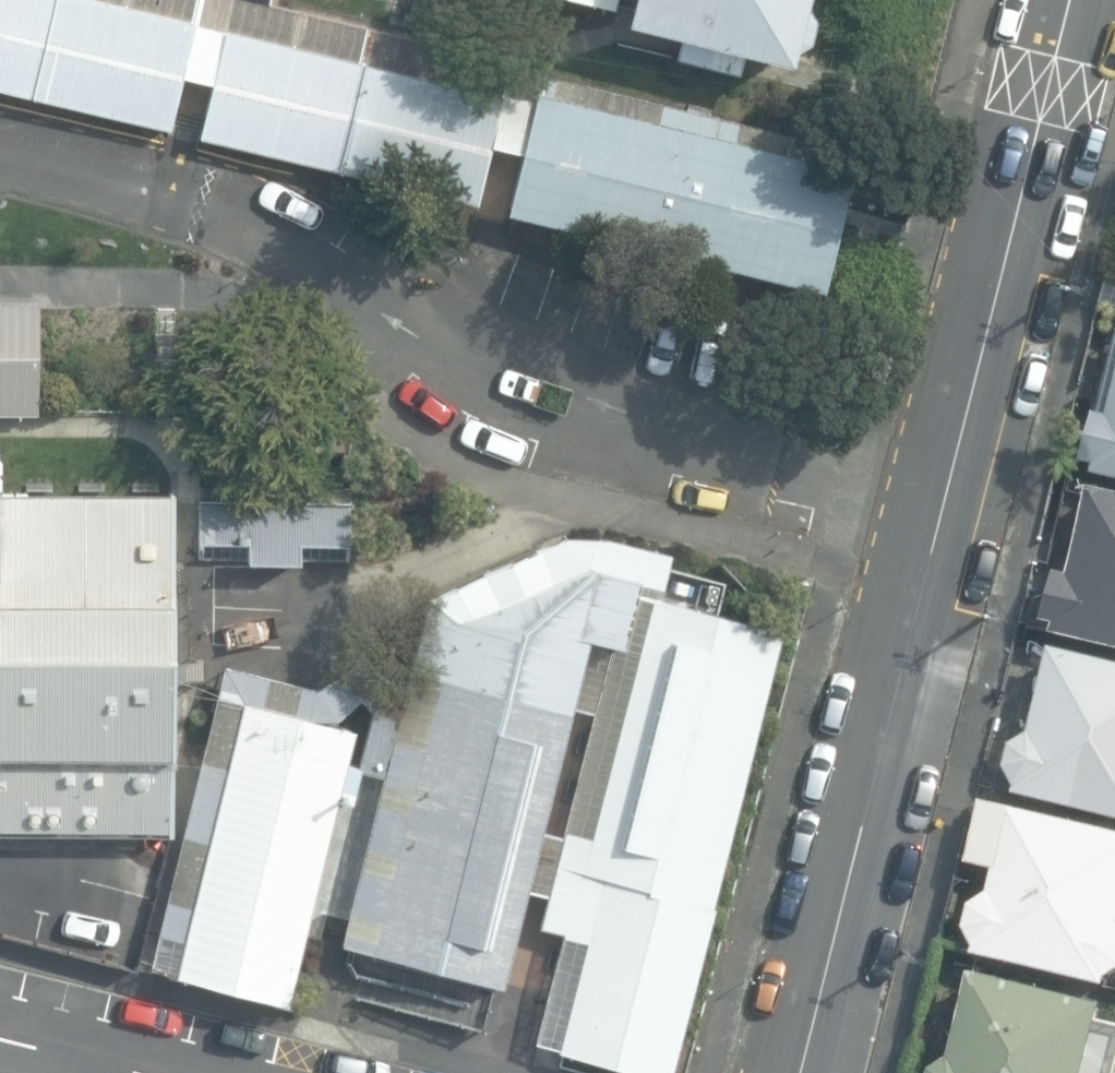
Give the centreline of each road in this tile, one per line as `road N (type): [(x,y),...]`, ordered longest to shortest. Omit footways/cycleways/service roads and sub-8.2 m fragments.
road 1 (tertiary): [(1077,0),(802,1072)]

